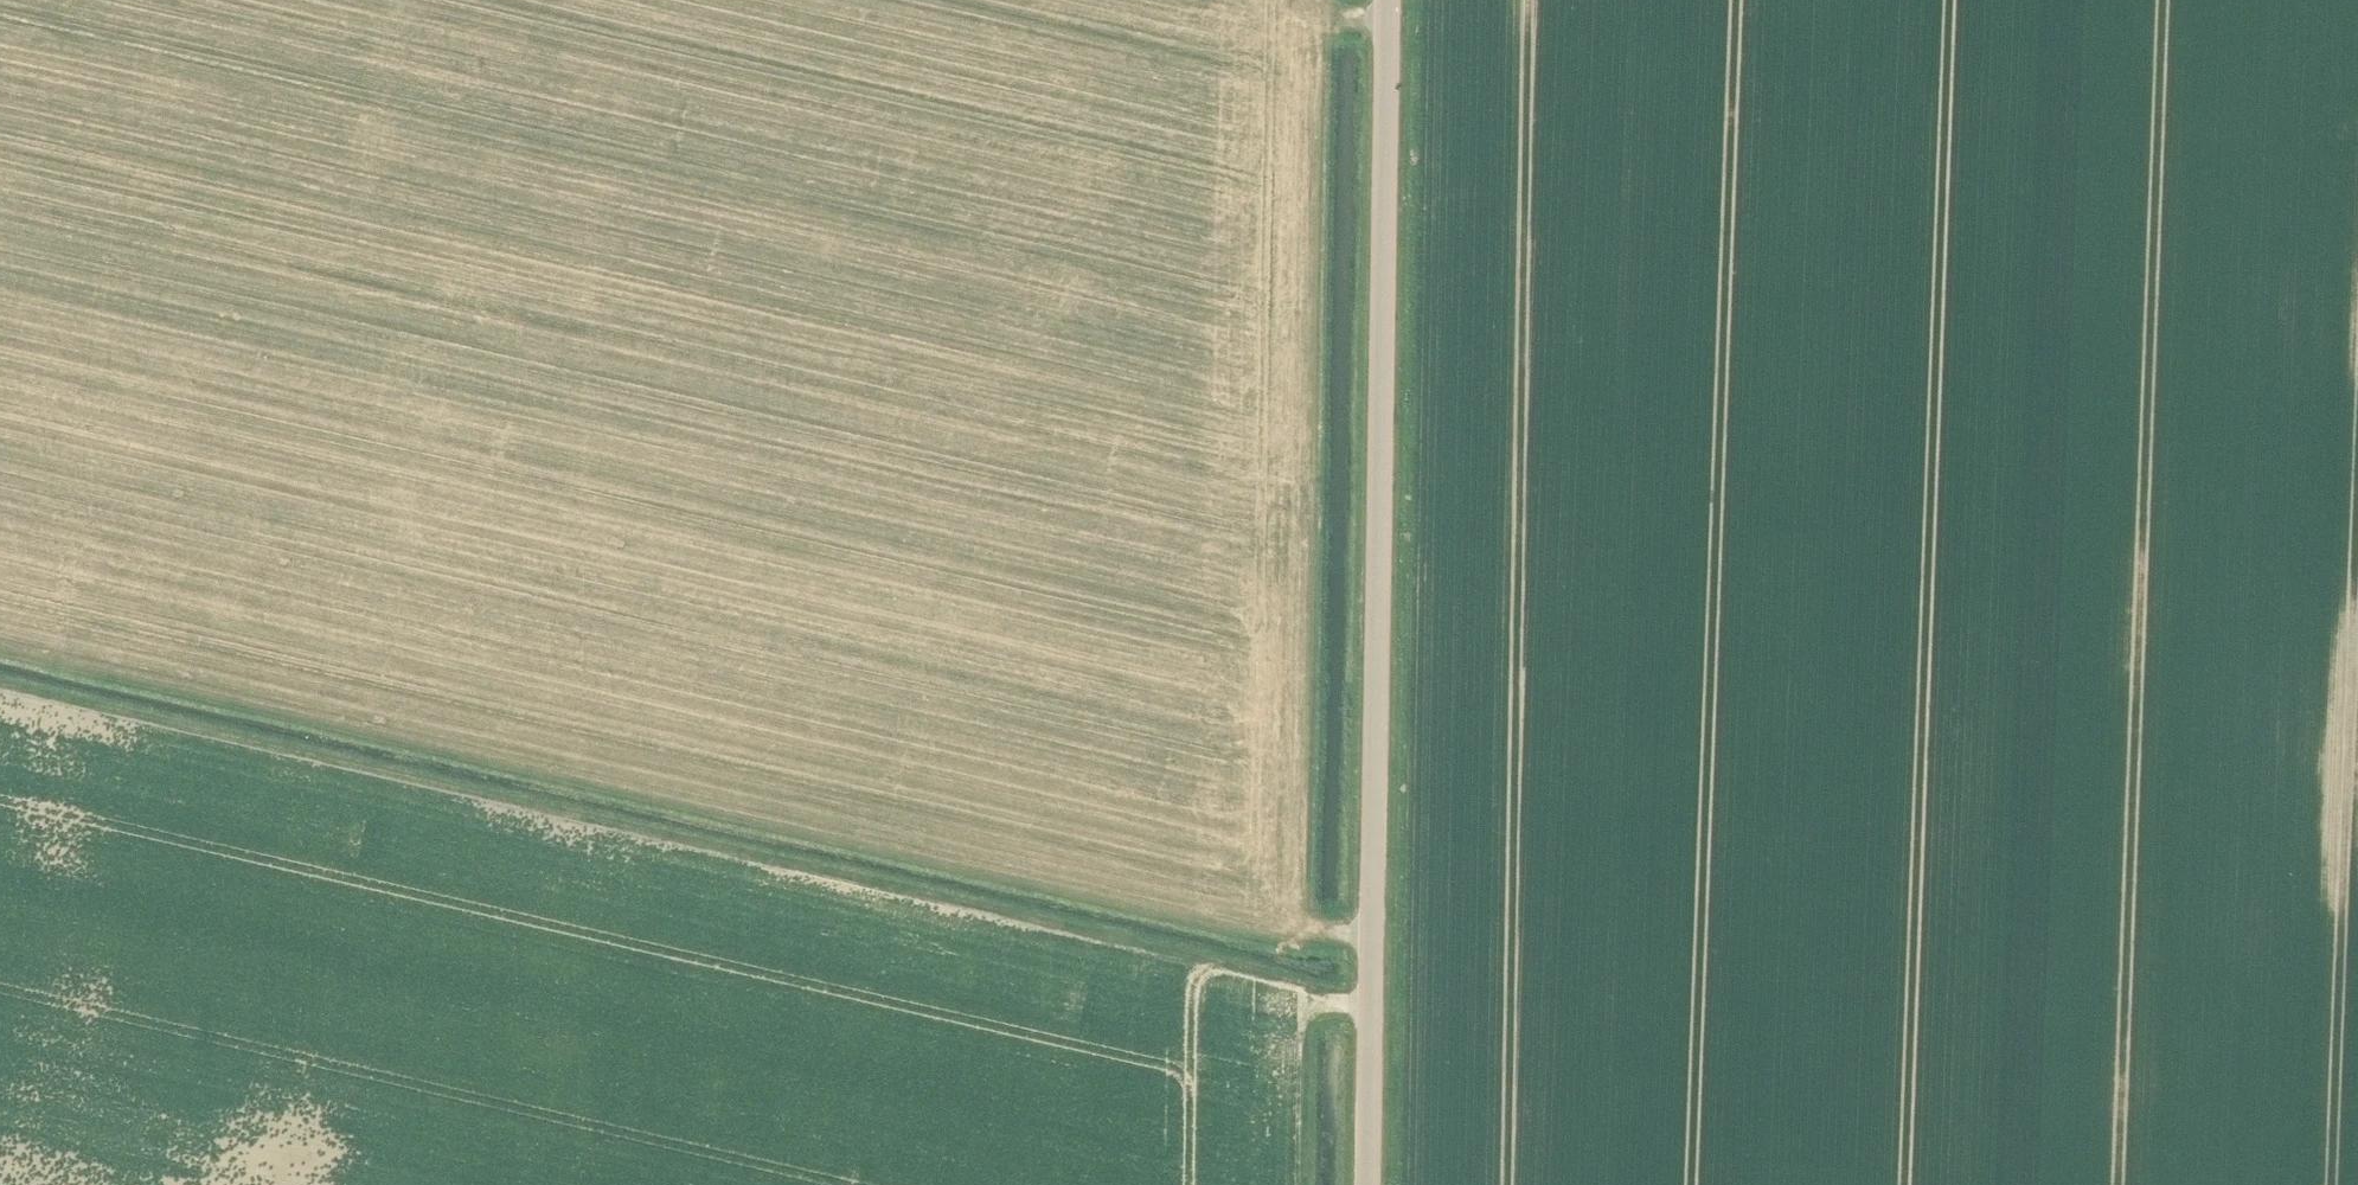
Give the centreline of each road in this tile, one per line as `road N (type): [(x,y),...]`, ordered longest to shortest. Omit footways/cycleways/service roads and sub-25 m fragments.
road 1 (unclassified): [(1368,1184),(1388,0)]

